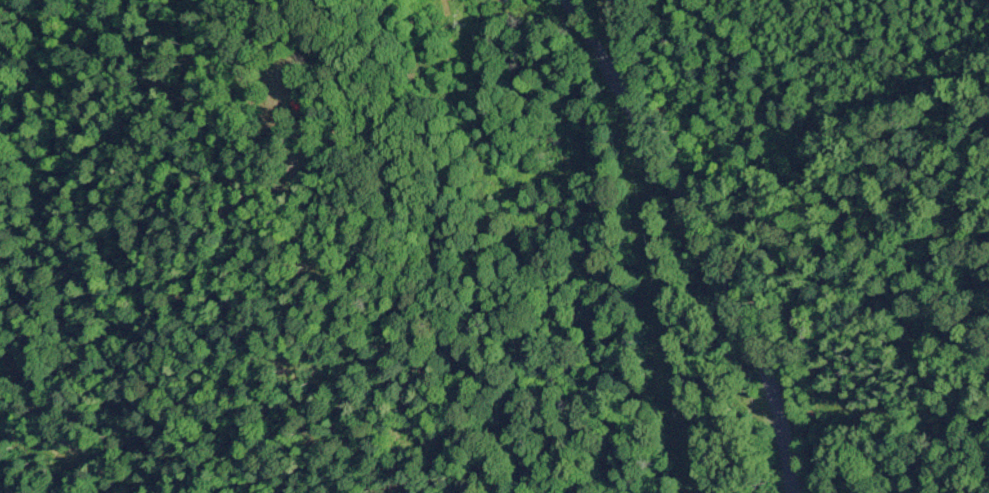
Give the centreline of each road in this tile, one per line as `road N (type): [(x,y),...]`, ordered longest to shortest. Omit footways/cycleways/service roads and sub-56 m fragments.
road 1 (primary): [(786,492),(755,364),(626,99),(566,0)]

